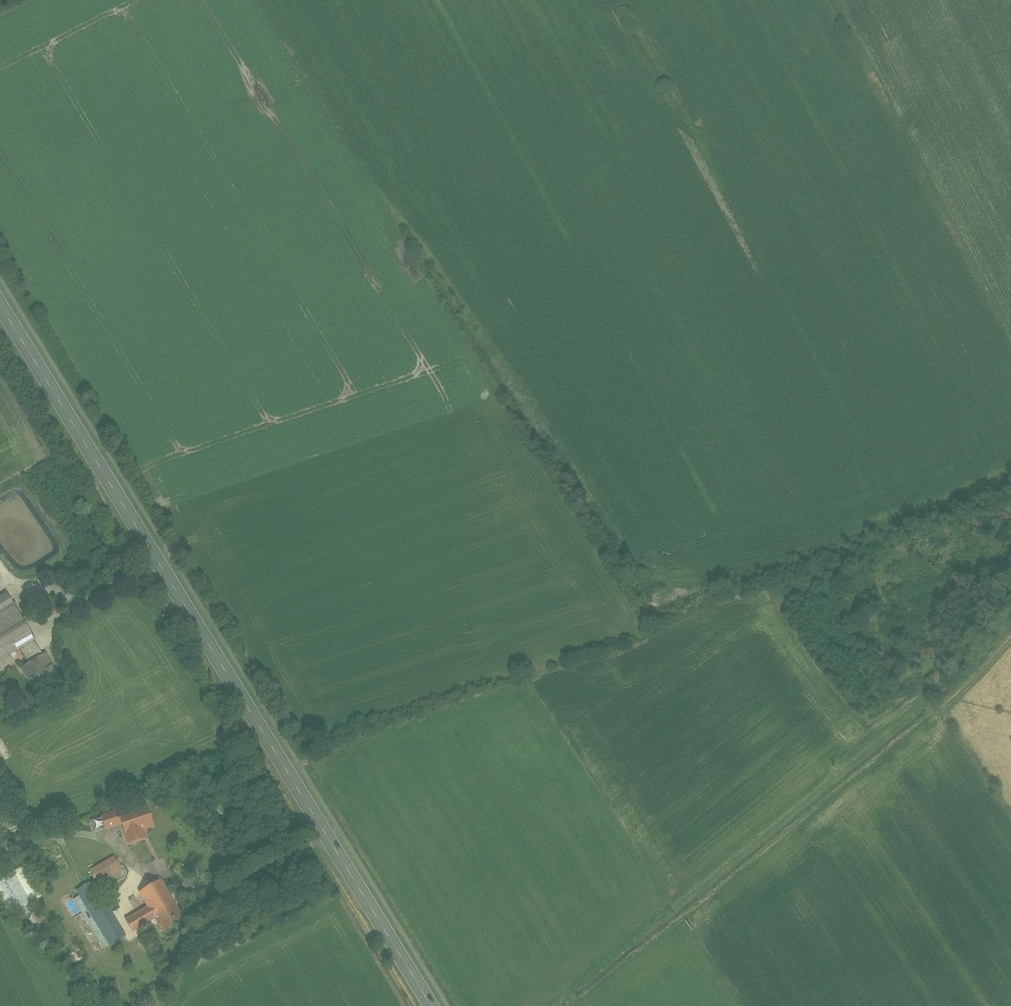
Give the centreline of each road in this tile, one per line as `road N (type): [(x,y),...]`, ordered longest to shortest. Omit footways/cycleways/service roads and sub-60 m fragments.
road 1 (primary): [(0,309),(429,1005)]

